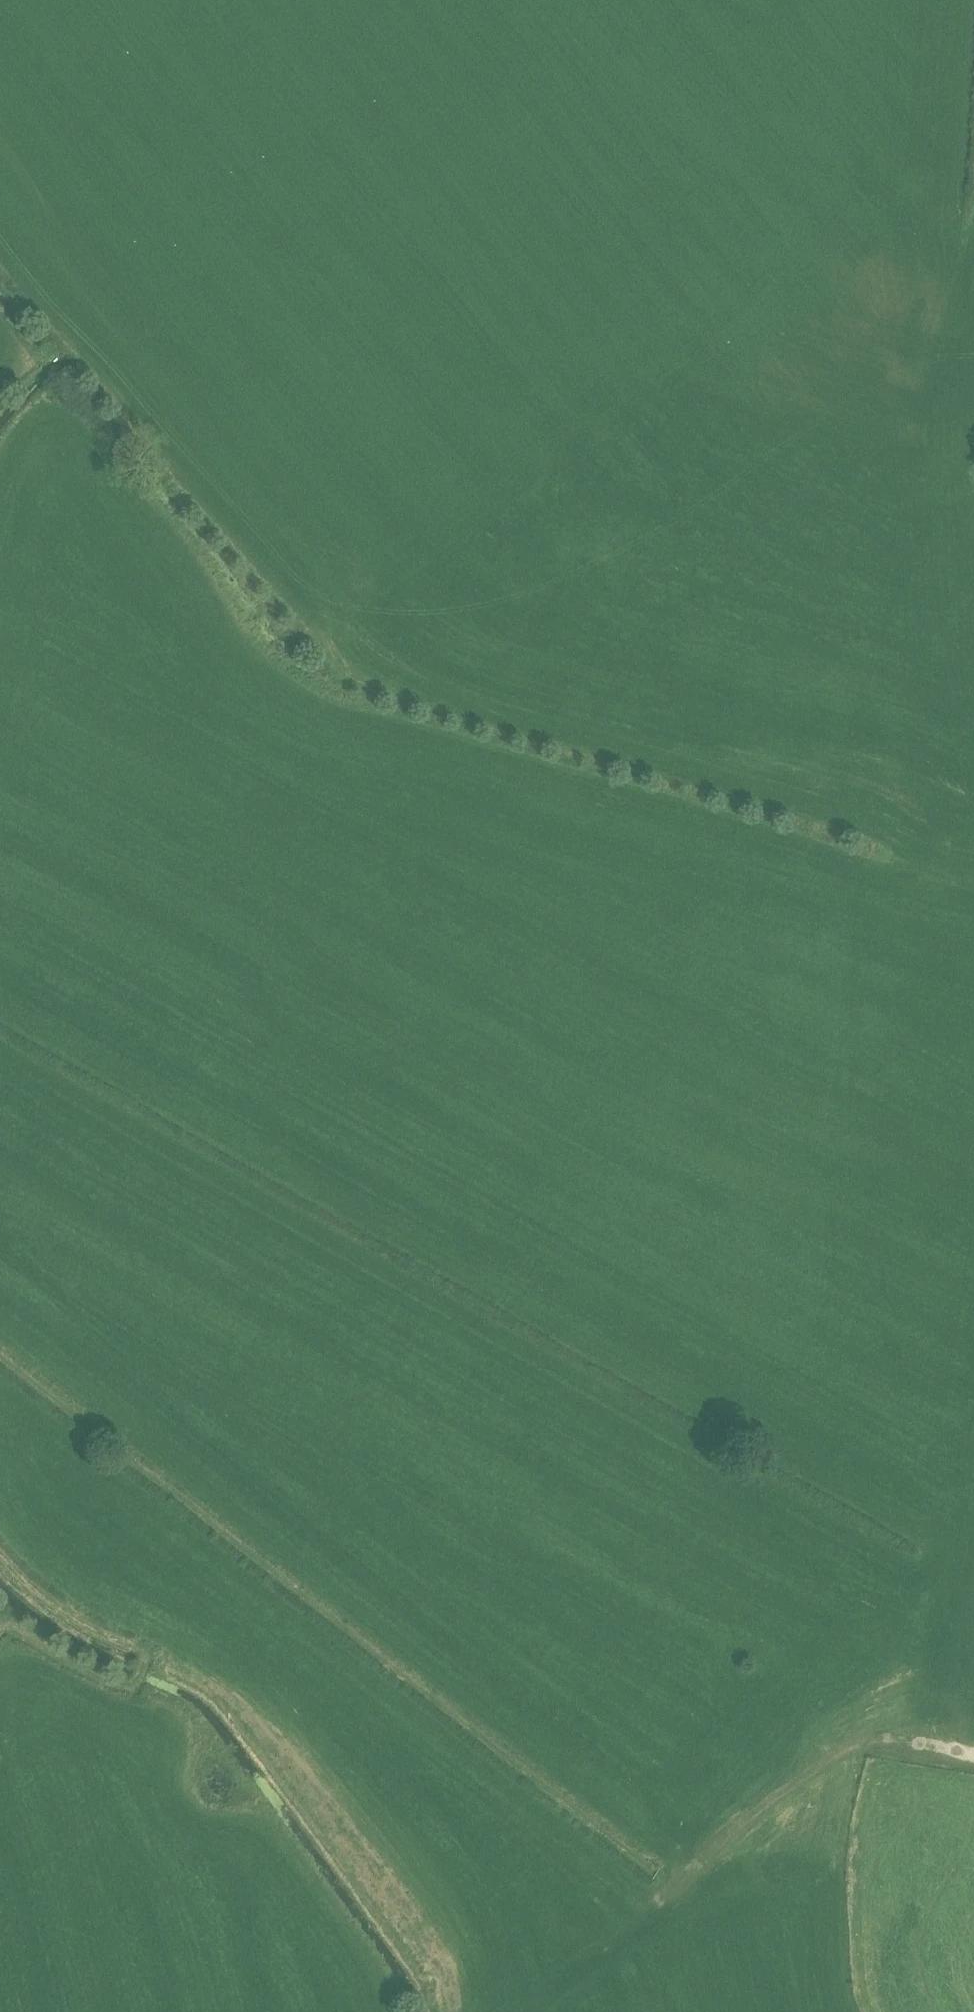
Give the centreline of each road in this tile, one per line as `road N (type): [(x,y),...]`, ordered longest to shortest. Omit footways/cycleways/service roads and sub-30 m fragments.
road 1 (track): [(674,1892),(725,1837),(827,1752),(877,1742),(973,1759)]

